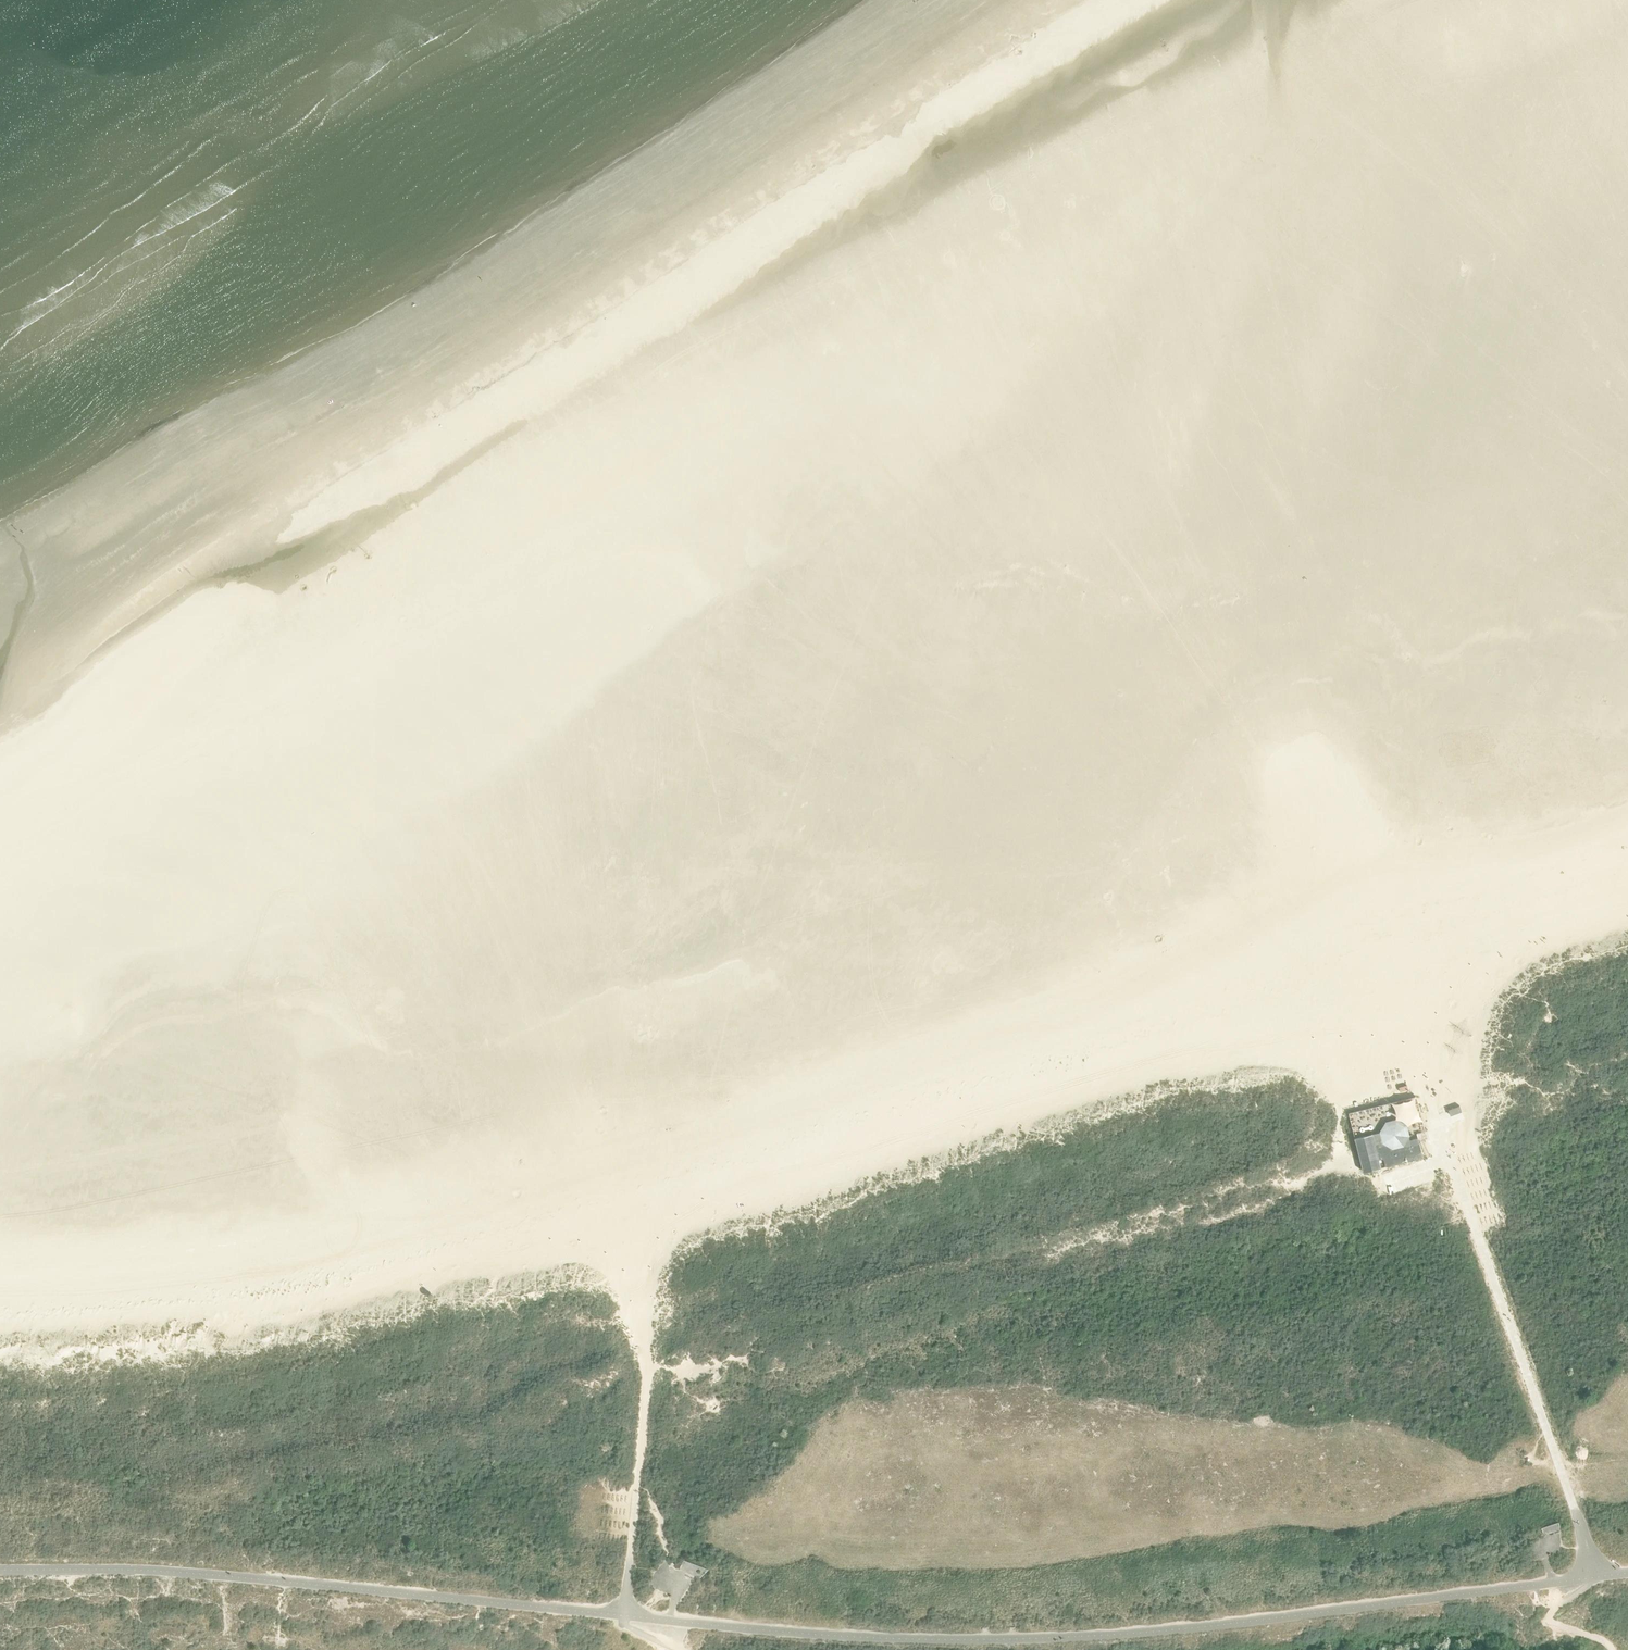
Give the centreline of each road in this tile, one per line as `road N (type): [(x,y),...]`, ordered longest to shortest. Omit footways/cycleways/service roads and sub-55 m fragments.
road 1 (track): [(1076,94),(1429,1098)]
road 2 (track): [(648,1242),(662,366),(651,340),(611,308),(578,259)]

